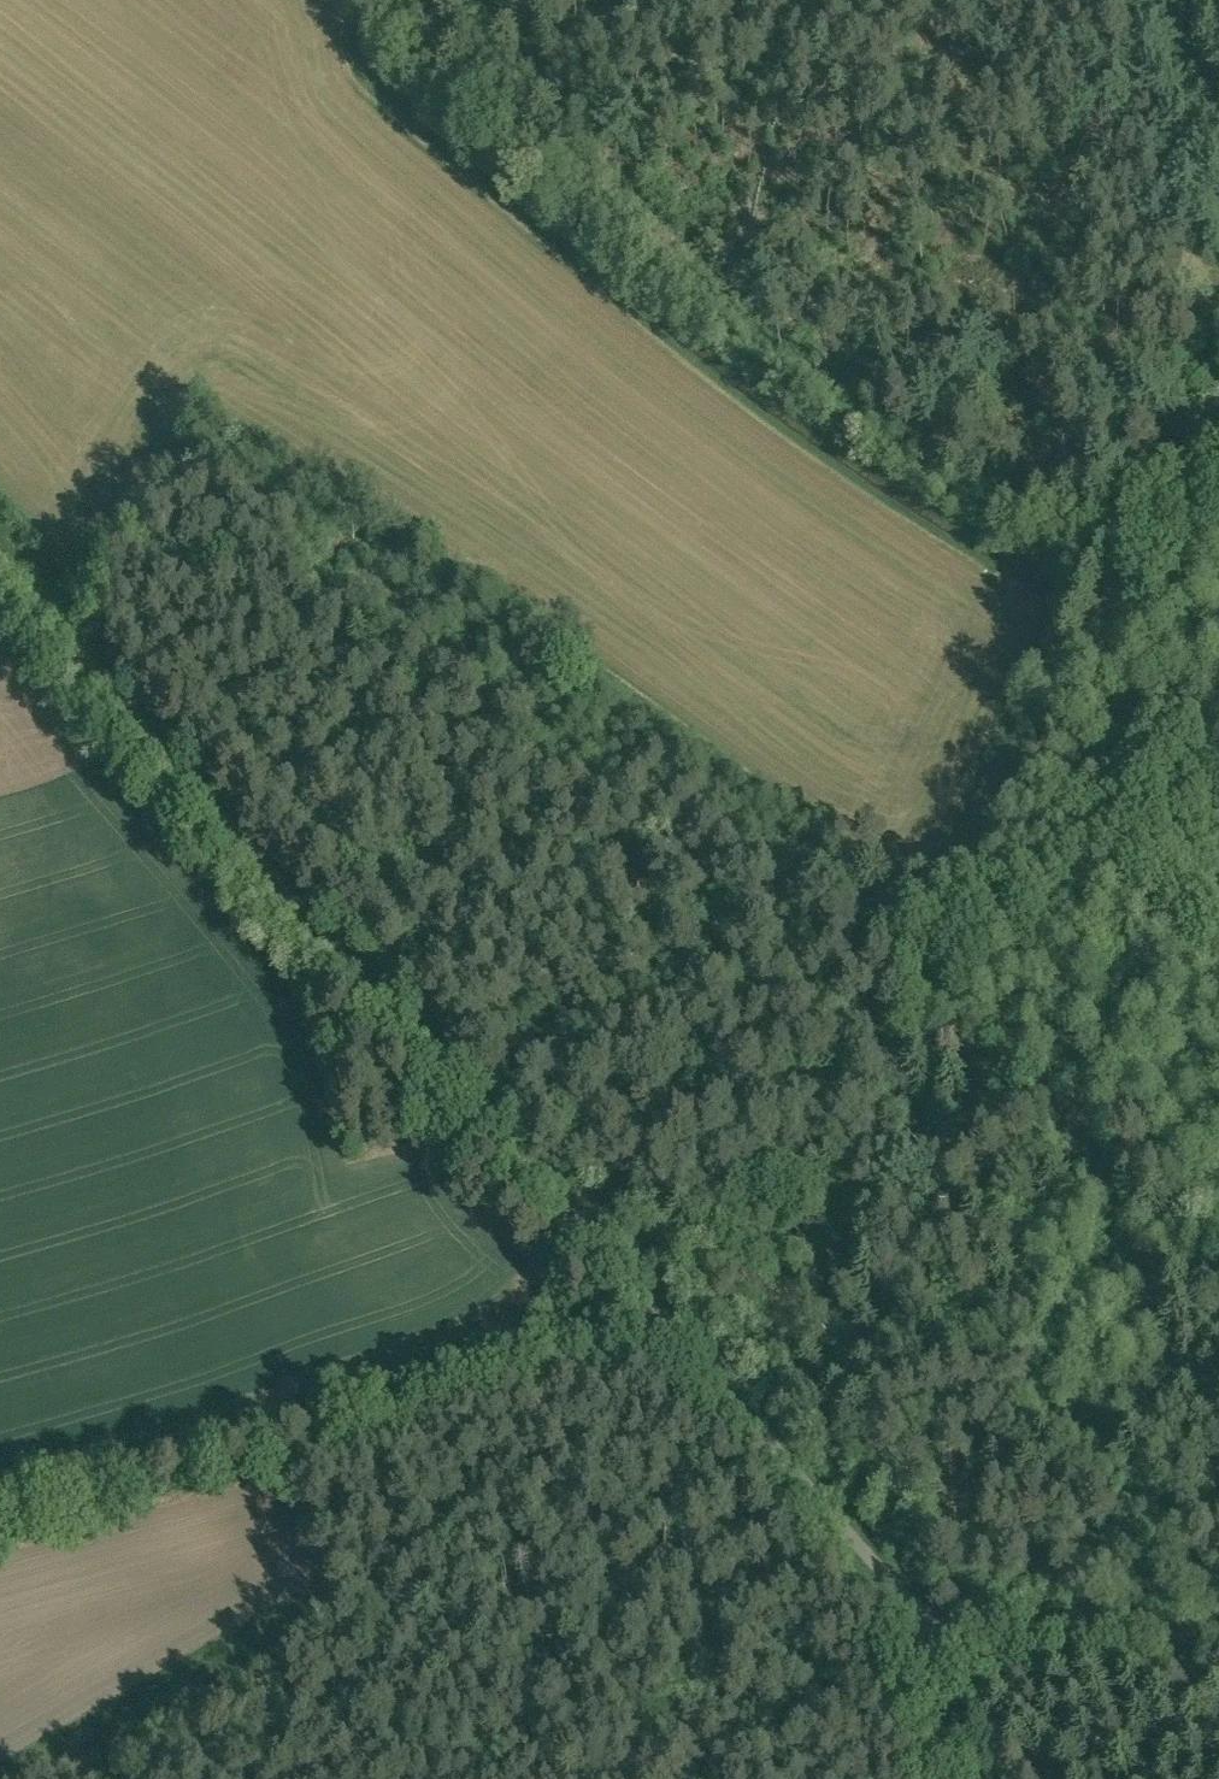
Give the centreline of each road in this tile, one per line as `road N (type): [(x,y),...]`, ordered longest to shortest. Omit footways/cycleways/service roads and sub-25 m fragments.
road 1 (unclassified): [(0,547),(879,1569),(931,1611),(1040,1629),(1218,1638)]
road 2 (track): [(585,1220),(692,1093),(887,943),(1004,819),(1218,354)]
road 3 (track): [(585,1220),(501,1316),(302,1381),(280,1402),(283,1490)]

